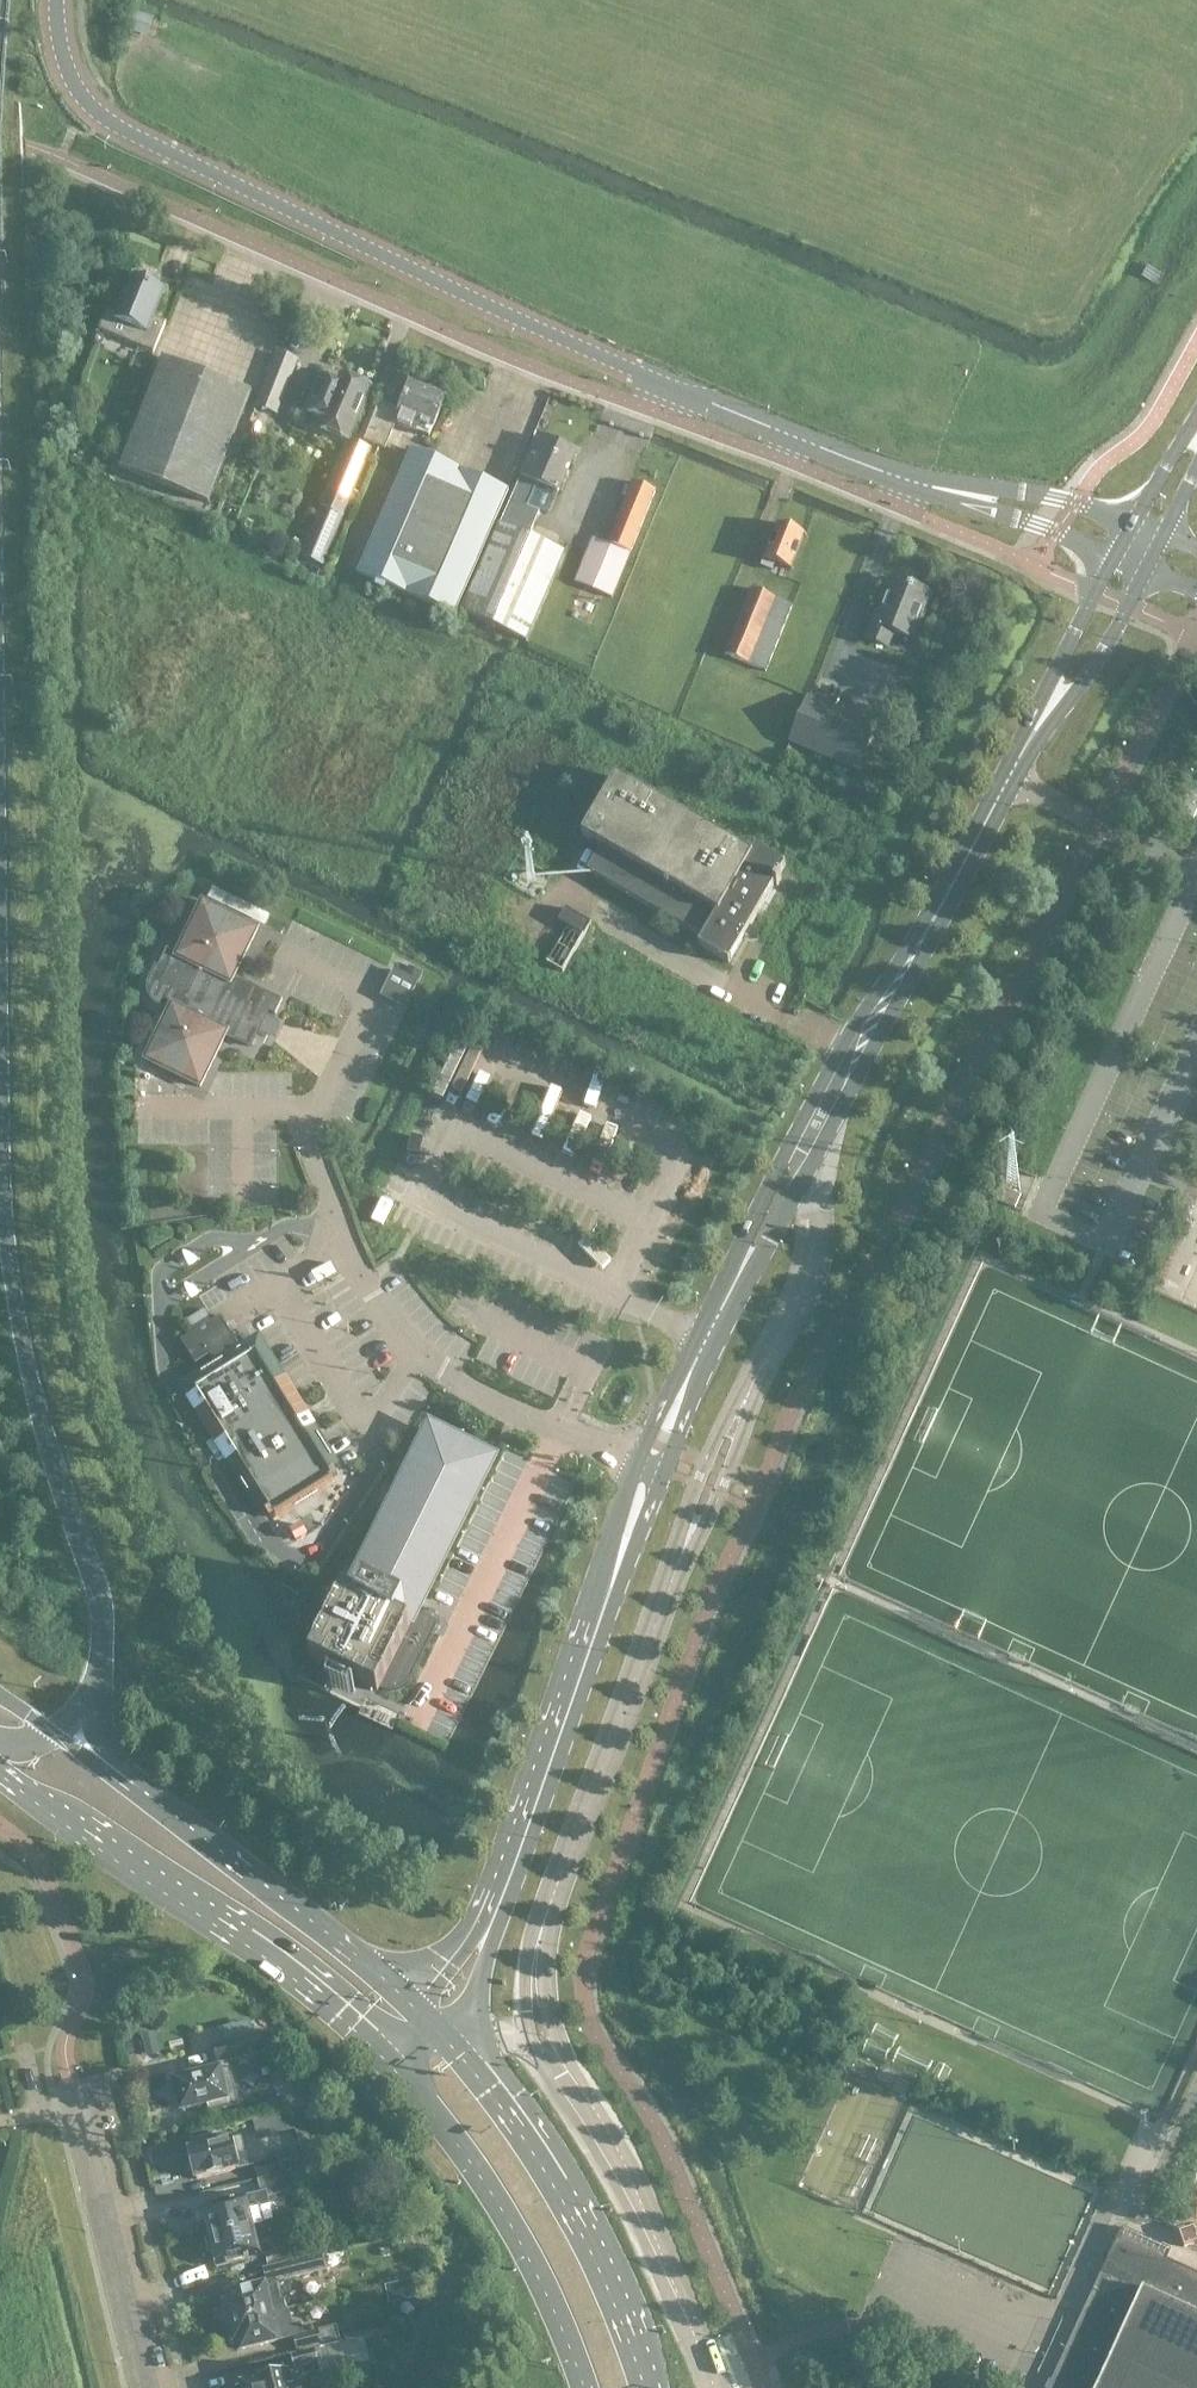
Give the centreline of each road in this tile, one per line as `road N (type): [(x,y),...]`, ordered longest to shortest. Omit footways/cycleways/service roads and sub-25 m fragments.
road 1 (tertiary): [(1142,547),(871,466),(648,380),(155,149),(77,93),(57,30),(58,0)]
road 2 (secondary): [(655,1455),(813,1136),(1142,547)]
road 3 (primary): [(57,1735),(85,1704),(100,1660),(100,1591),(38,1412),(18,1319),(3,1185),(0,976)]
road 4 (secondary): [(427,2023),(467,1970),(655,1455)]
road 5 (primary): [(0,1773),(272,1961),(389,2061)]
road 6 (primary): [(427,2023),(348,1949),(57,1735)]
road 7 (primary): [(644,2387),(613,2298),(560,2194),(489,2089),(427,2023)]
road 8 (unclassified): [(655,1455),(559,1429),(416,1354),(336,1227)]
road 9 (primary): [(389,2061),(491,2195),(547,2298),(583,2387)]
road 10 (unclassified): [(74,2088),(144,2387)]

